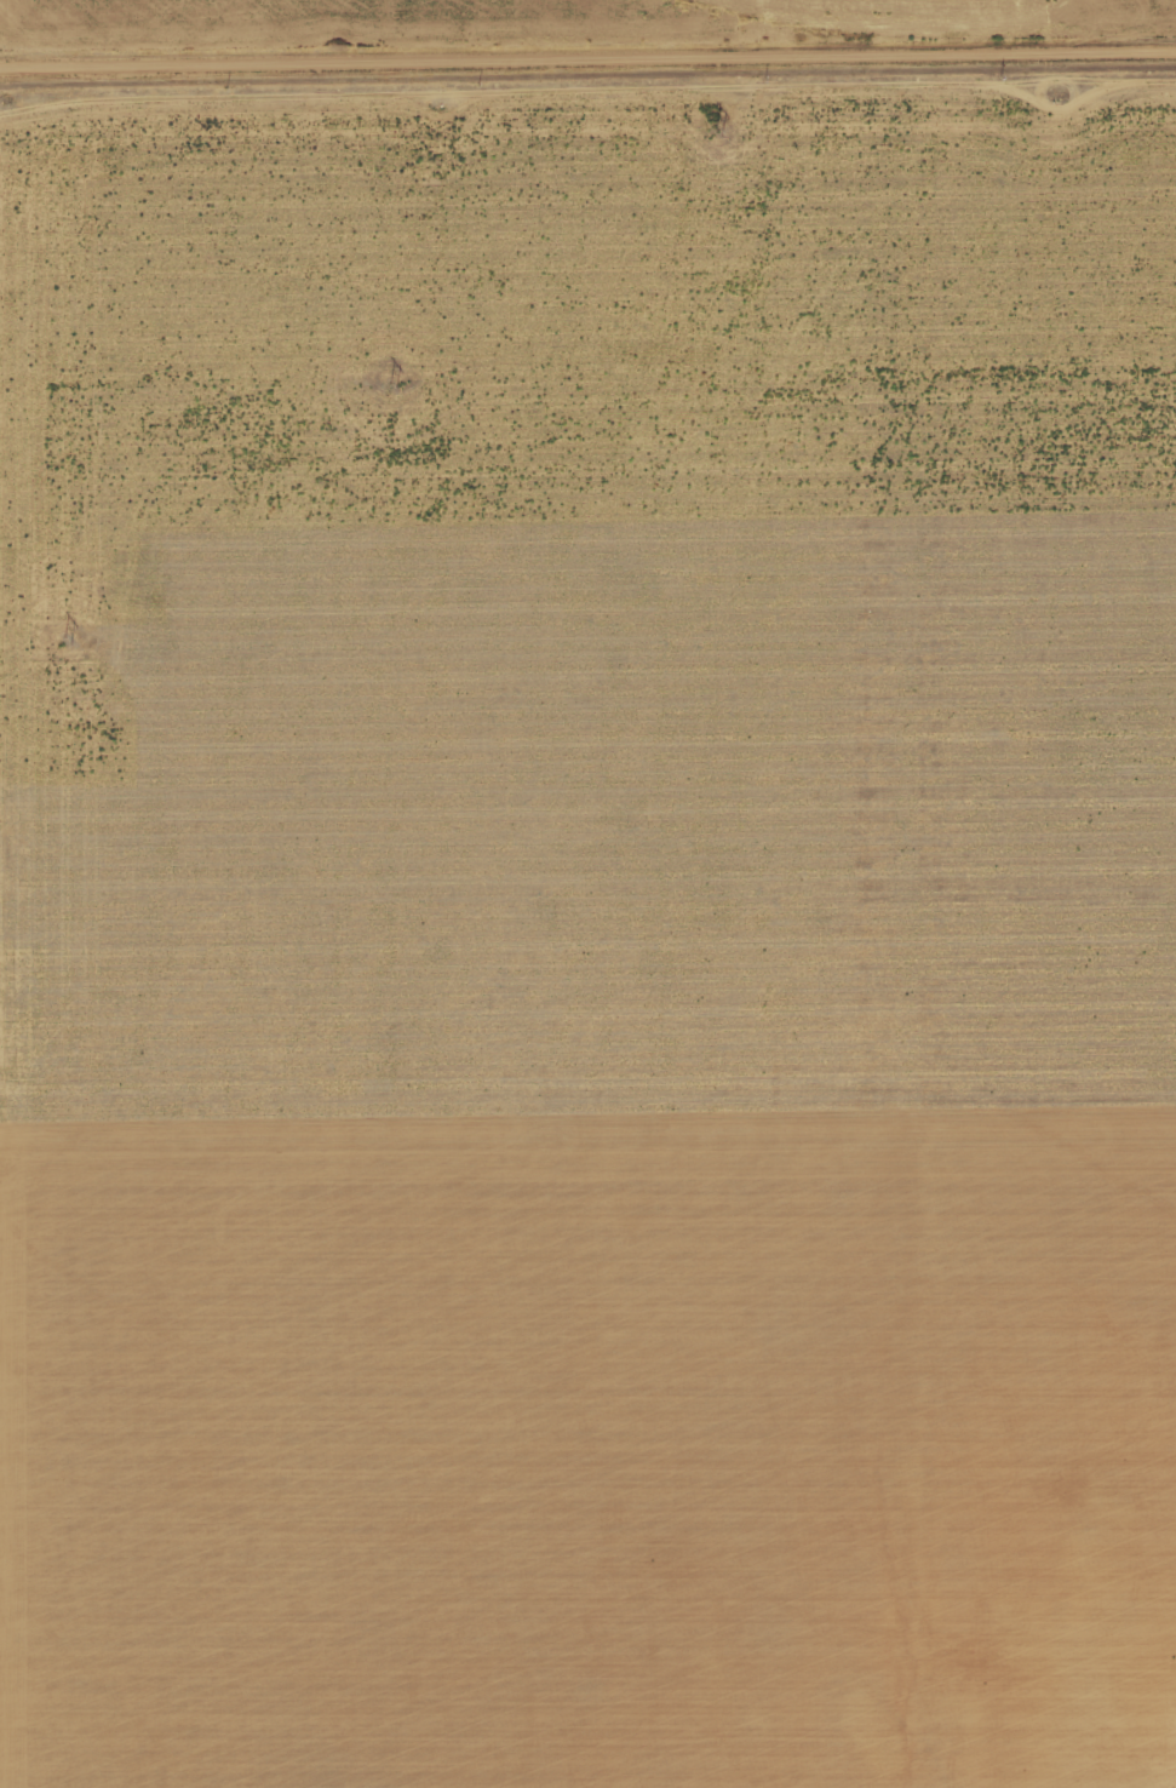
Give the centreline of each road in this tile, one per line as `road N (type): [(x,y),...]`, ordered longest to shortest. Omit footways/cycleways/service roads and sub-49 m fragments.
road 1 (residential): [(0,72),(1175,55)]

